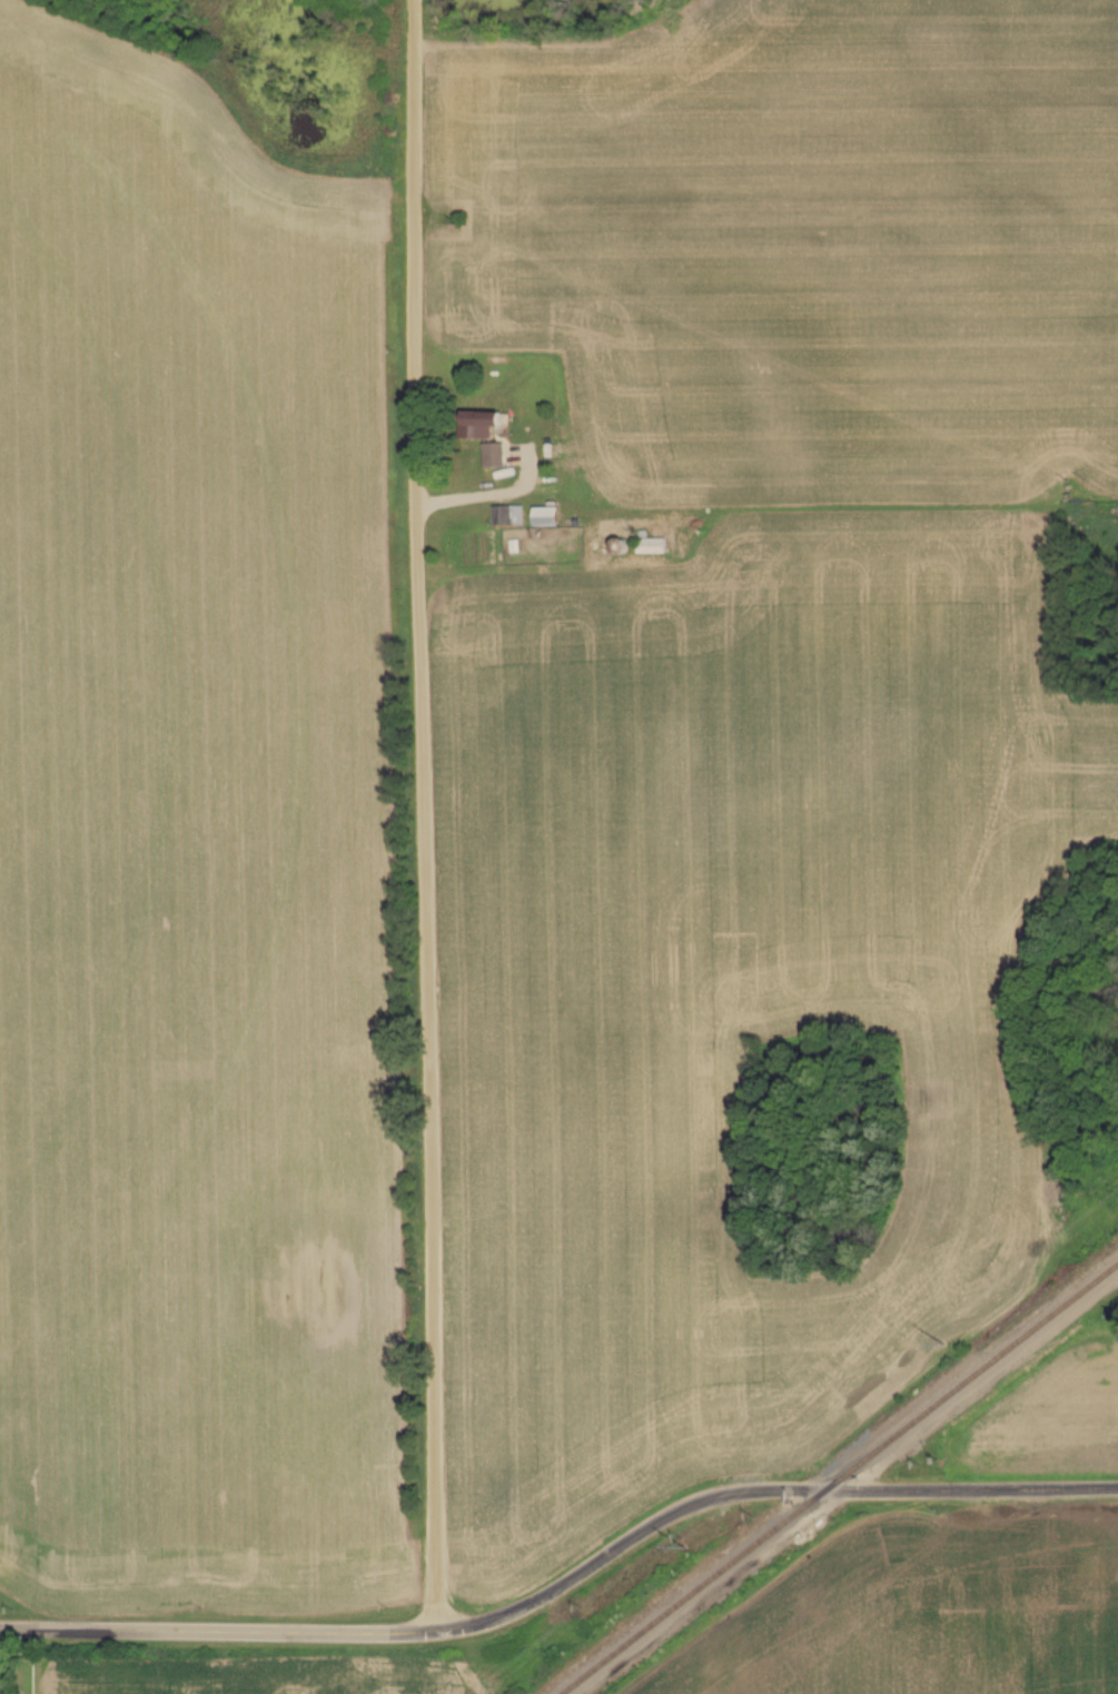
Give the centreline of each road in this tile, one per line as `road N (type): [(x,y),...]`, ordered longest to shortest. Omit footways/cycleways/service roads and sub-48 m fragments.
road 1 (residential): [(435,1632),(408,0)]
road 2 (tertiary): [(435,1632),(507,1614),(673,1514),(731,1494),(1117,1485)]
road 3 (tertiary): [(0,1630),(373,1634)]

